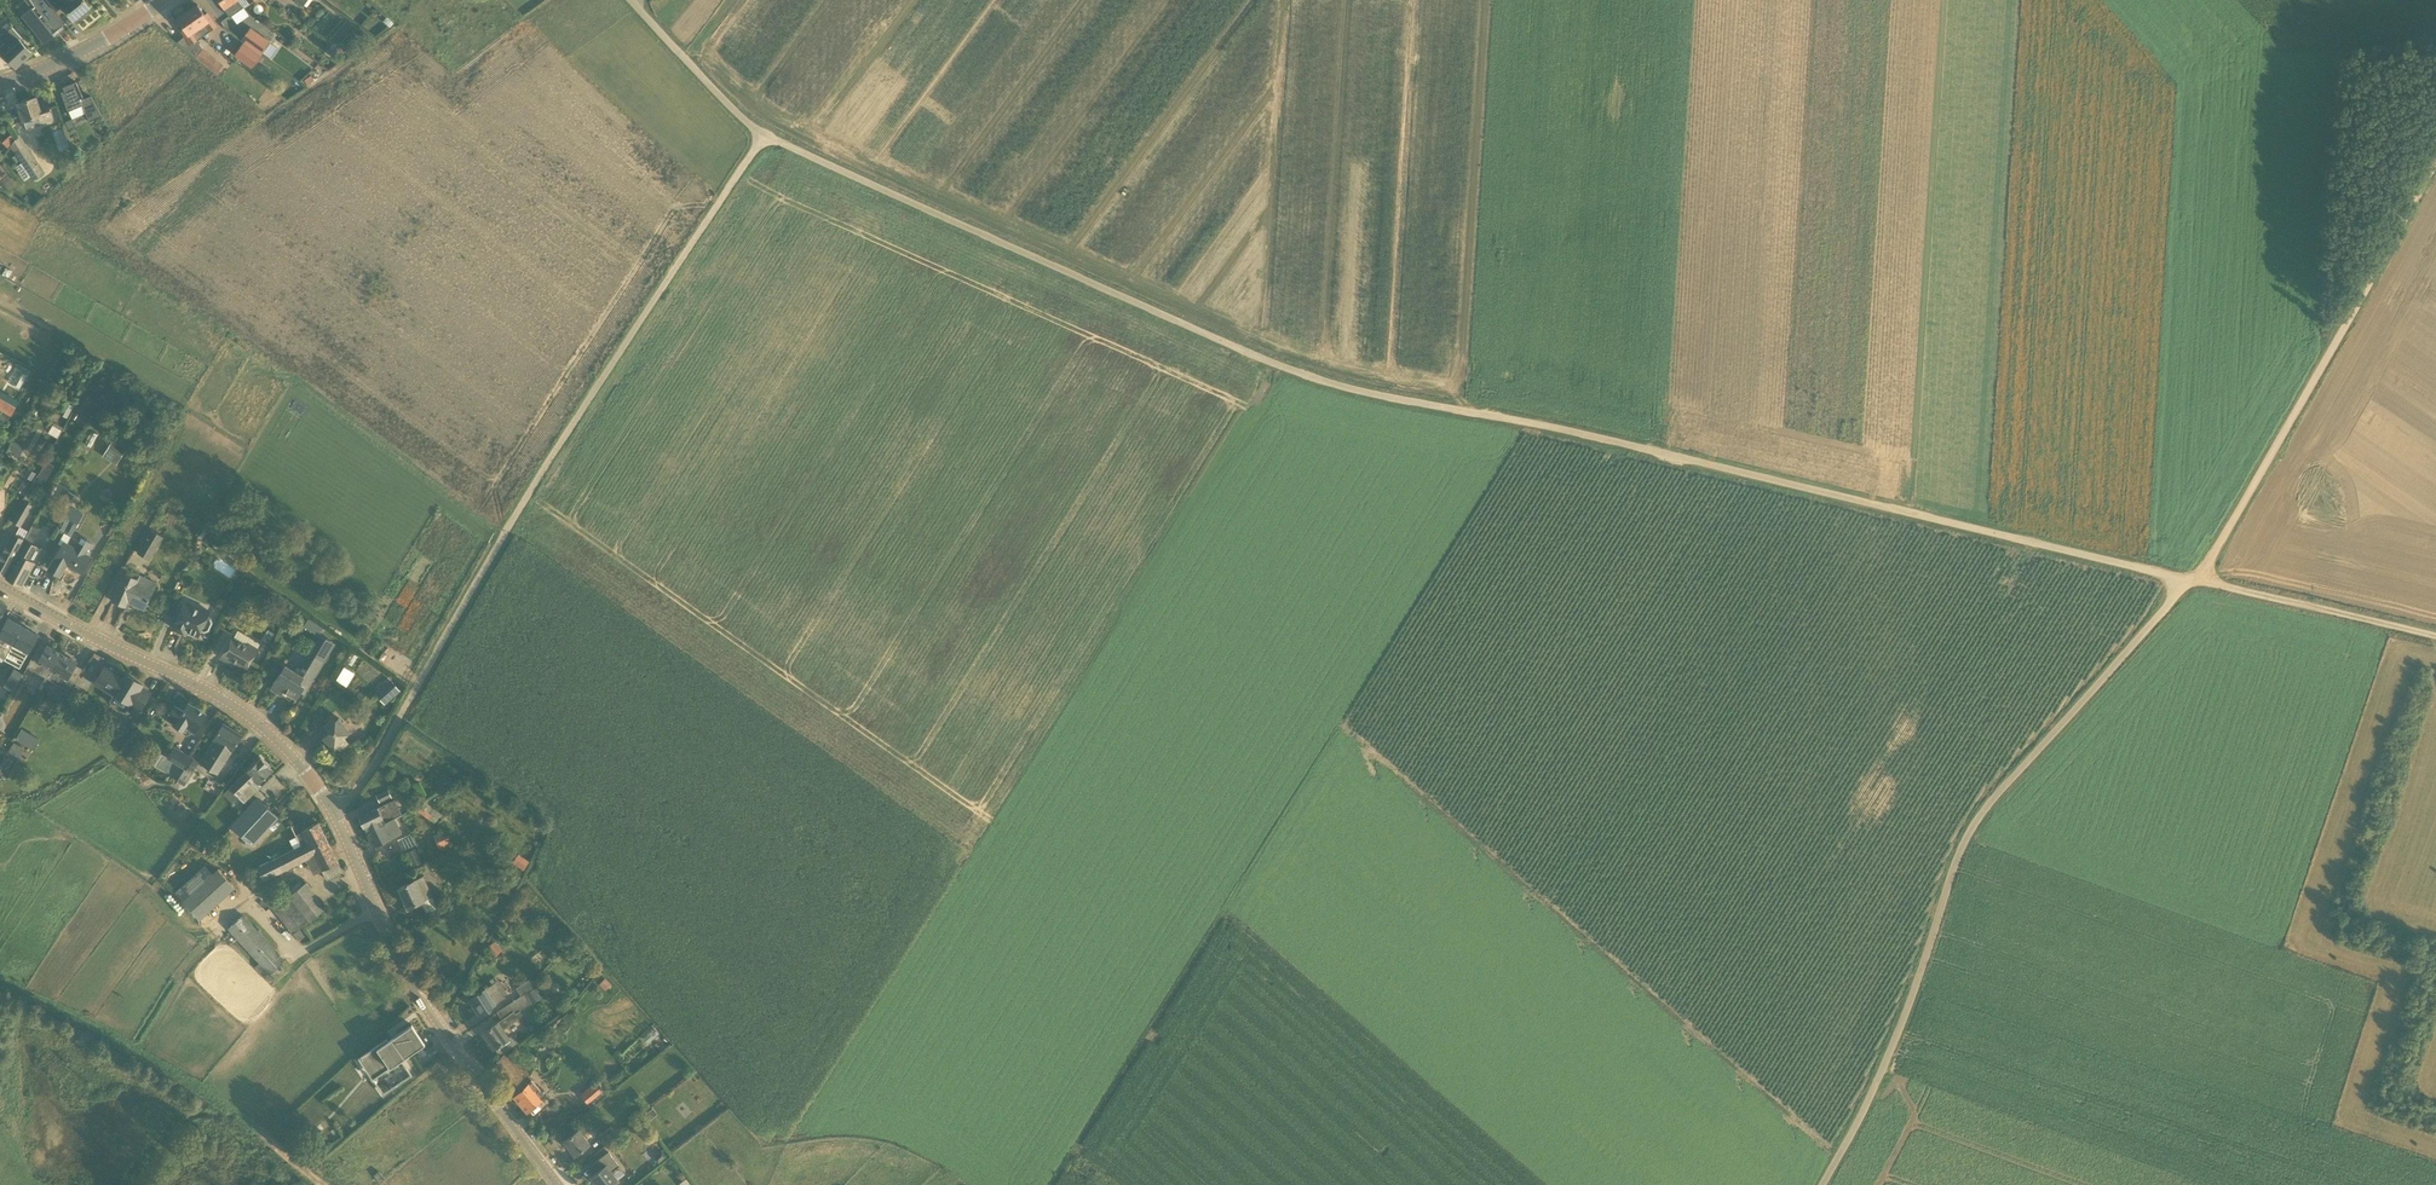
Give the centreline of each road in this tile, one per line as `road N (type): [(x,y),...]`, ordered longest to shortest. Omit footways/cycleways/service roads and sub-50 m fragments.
road 1 (unclassified): [(1814,1184),(1858,1116),(1957,849),(2178,589),(2196,581),(1665,449),(1313,375),(766,135)]
road 2 (unclassified): [(766,135),(540,476),(384,753),(338,813)]
road 3 (track): [(2435,160),(2196,581),(2435,636)]
road 4 (tertiary): [(560,1184),(419,990),(338,813)]
road 5 (tertiary): [(338,813),(253,719),(0,585)]
road 6 (unclassified): [(766,135),(629,0)]
road 7 (tertiary): [(0,82),(79,49),(159,0)]

